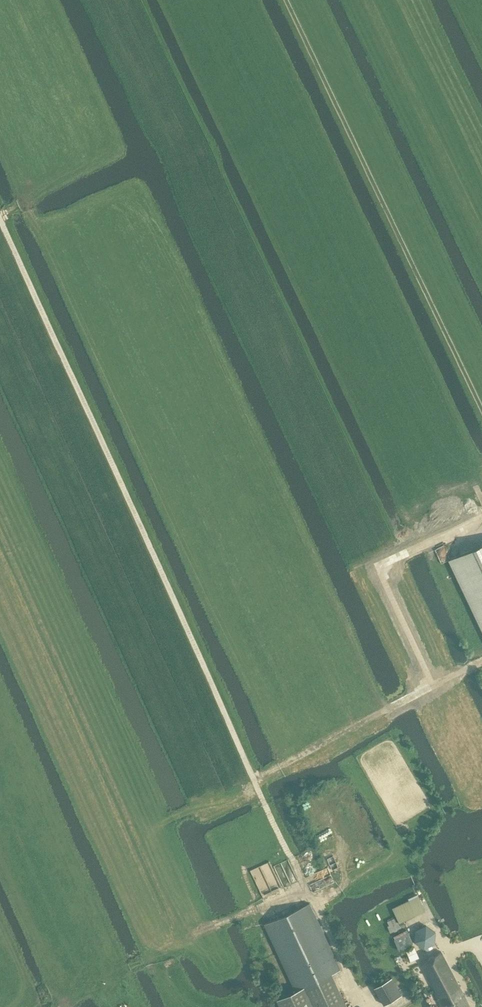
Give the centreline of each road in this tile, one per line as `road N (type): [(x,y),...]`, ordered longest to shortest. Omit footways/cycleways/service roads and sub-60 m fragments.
road 1 (track): [(0,216),(363,1006)]
road 2 (track): [(481,409),(286,0)]

